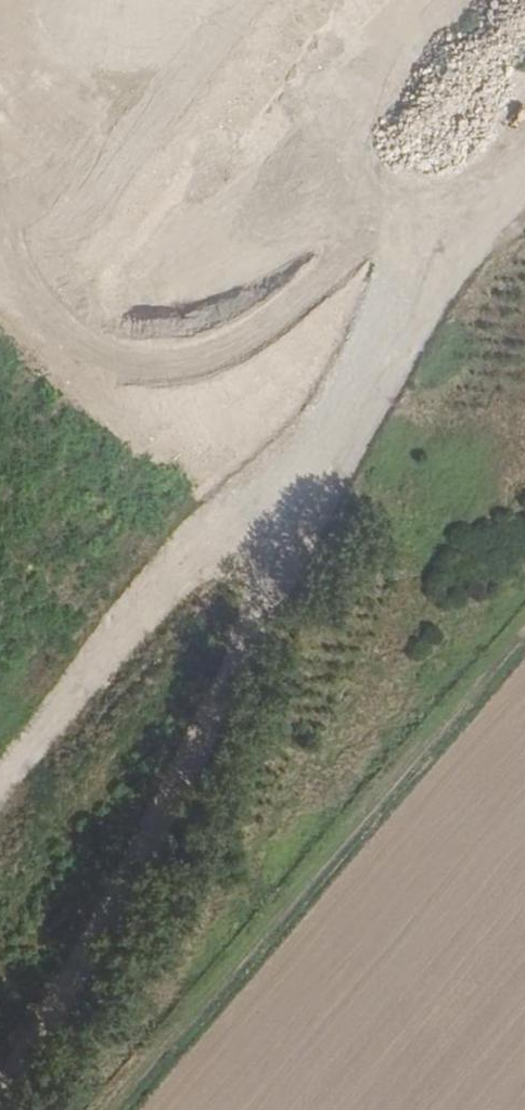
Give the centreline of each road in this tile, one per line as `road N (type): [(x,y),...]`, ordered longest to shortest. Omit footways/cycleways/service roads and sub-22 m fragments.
road 1 (track): [(198,767),(308,500),(466,250)]
road 2 (track): [(308,500),(194,599),(0,807)]

